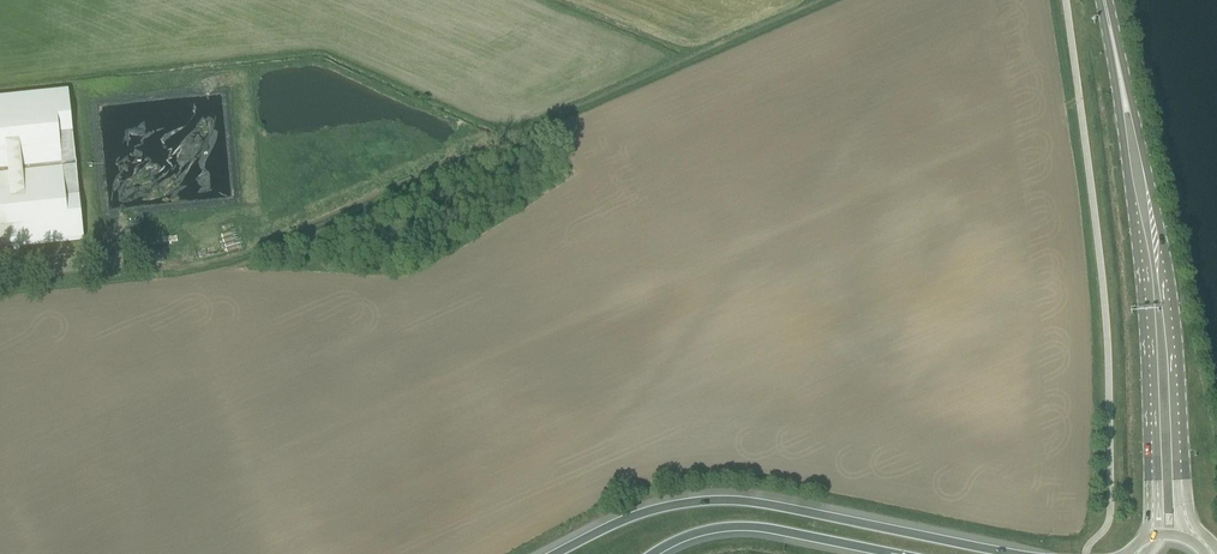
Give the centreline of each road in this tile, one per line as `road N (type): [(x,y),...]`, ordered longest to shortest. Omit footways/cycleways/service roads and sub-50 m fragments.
road 1 (motorway): [(1002,553),(751,504),(707,503),(616,527),(564,553)]
road 2 (secondary): [(1181,479),(1171,273),(1121,83)]
road 3 (secondary): [(1121,83),(1146,277),(1151,479)]
road 4 (motorway): [(661,553),(709,532),(747,529),(892,553)]
road 5 (unclassified): [(0,280),(130,266)]

